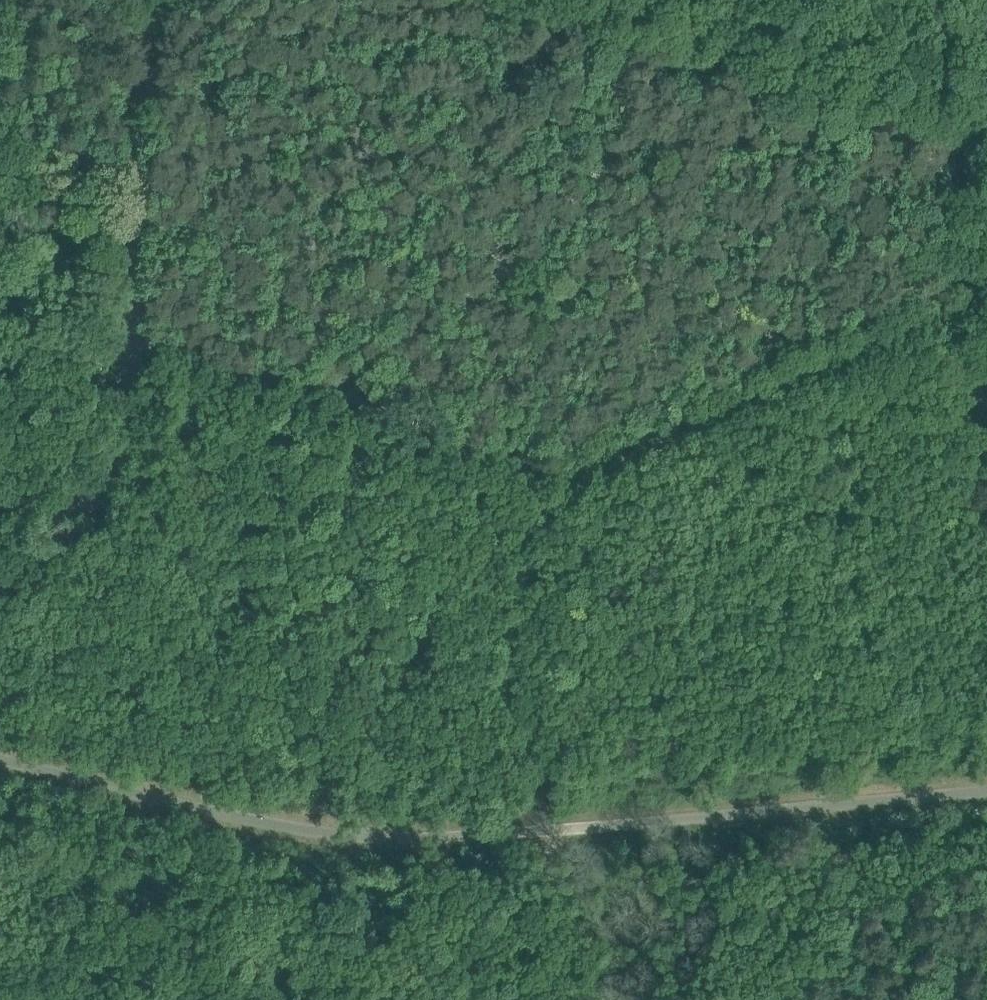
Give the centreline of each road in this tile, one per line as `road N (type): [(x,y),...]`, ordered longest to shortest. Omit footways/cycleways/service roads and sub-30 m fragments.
road 1 (unclassified): [(0,748),(283,837),(375,847),(570,845),(986,804)]

